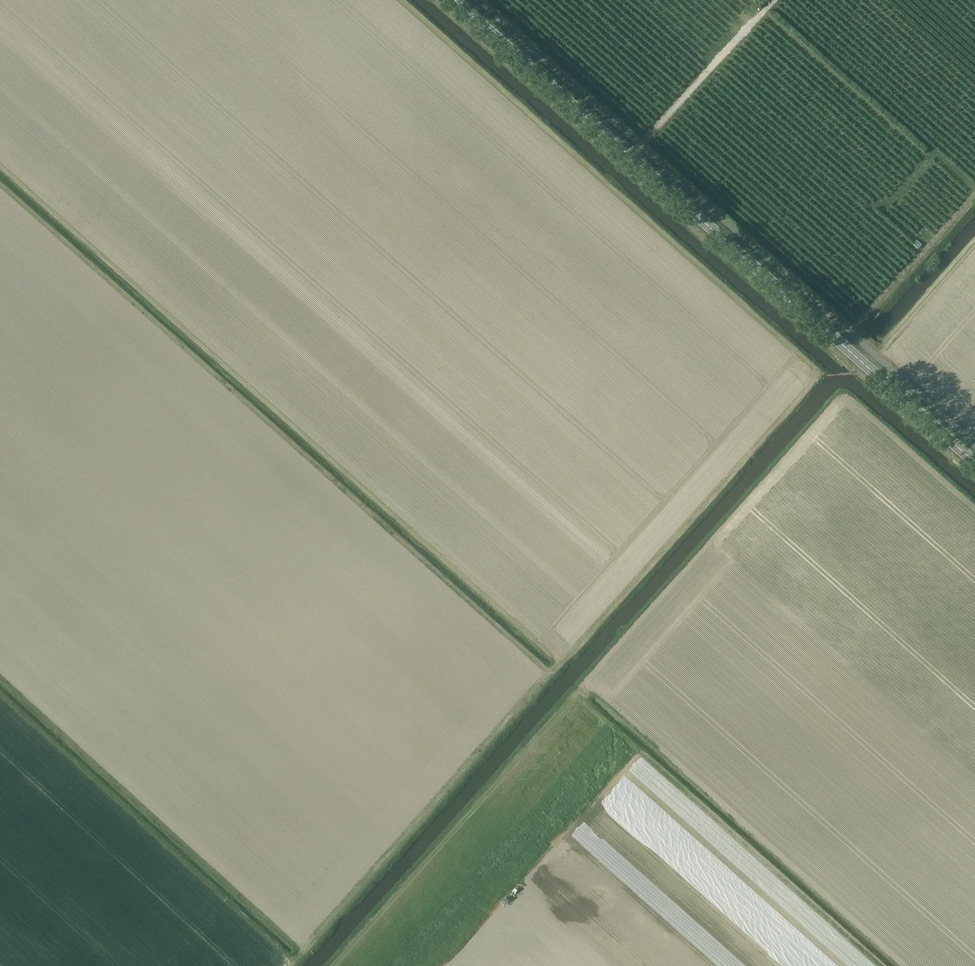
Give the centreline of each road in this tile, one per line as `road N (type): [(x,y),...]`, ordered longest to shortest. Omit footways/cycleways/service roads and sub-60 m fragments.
road 1 (secondary): [(974,460),(453,0)]
road 2 (track): [(629,155),(775,0)]
road 3 (track): [(974,194),(847,329)]
road 4 (track): [(974,250),(879,357)]

